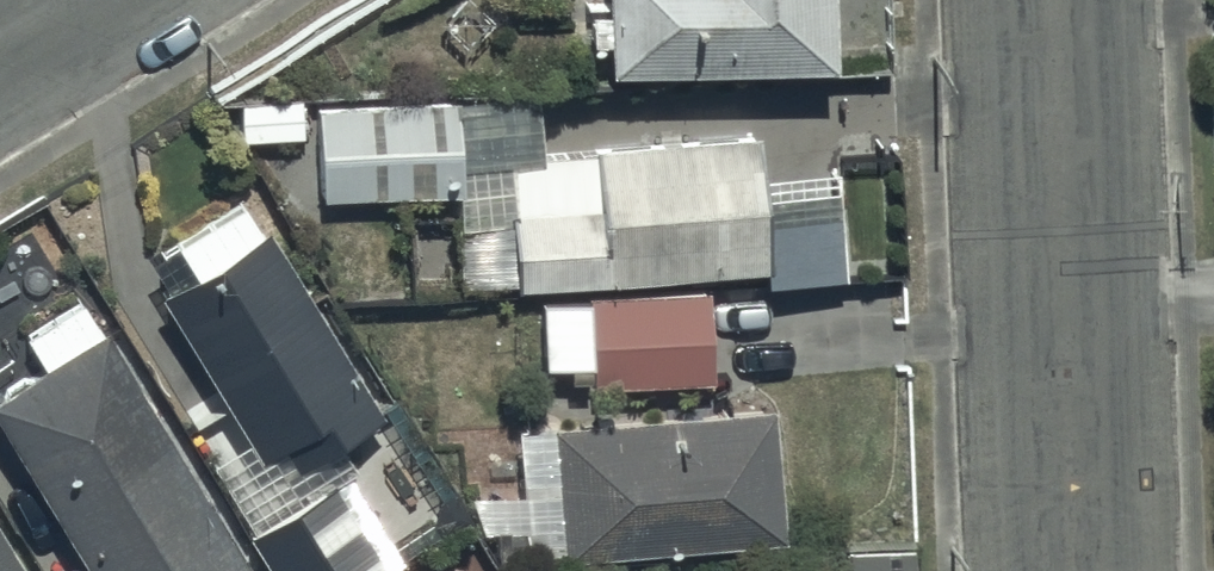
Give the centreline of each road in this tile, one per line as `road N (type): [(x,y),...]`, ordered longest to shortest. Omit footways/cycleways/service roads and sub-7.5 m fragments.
road 1 (residential): [(1054,0),(1076,570)]

